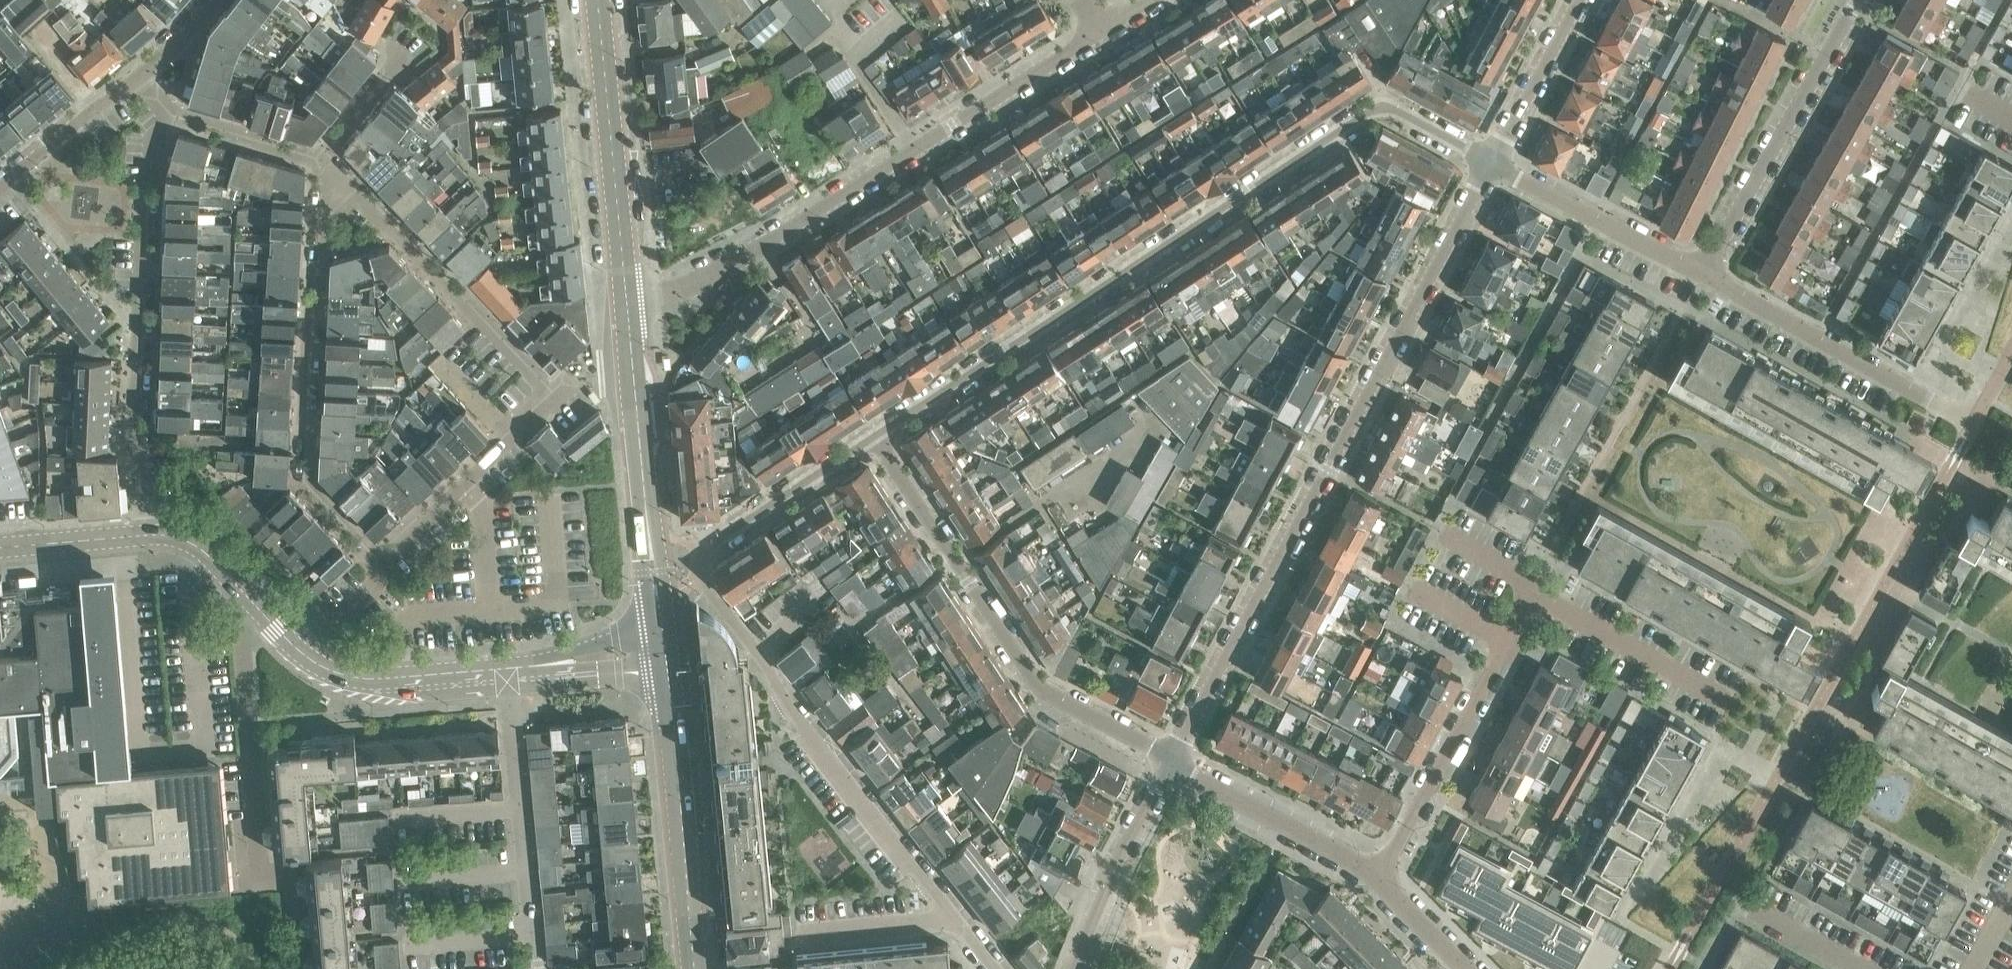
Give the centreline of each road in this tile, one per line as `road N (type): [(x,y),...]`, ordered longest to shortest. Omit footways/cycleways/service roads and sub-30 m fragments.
road 1 (residential): [(872,444),(1378,103),(1489,164)]
road 2 (residential): [(1489,164),(1176,760)]
road 3 (residential): [(872,444),(704,548),(698,565),(804,734),(956,920)]
road 4 (residential): [(629,321),(1102,28)]
road 5 (residential): [(1176,760),(1034,683),(872,444)]
road 6 (residential): [(167,111),(143,187),(132,428),(145,536)]
road 7 (residential): [(327,168),(322,298),(305,318),(302,417),(311,474),(385,555)]
road 8 (residential): [(555,398),(327,168)]
road 9 (tertiary): [(629,321),(597,0)]
road 10 (residential): [(1861,0),(1704,276)]
road 11 (residential): [(1381,877),(1529,599)]
road 12 (tertiary): [(661,631),(629,321)]
road 13 (residential): [(1973,421),(1704,276)]
road 14 (tertiary): [(695,968),(665,673)]
road 15 (residential): [(542,968),(508,674)]
road 16 (tertiary): [(508,674),(403,684),(344,676),(292,646),(259,611)]
road 17 (residential): [(1704,276),(1489,164)]
road 18 (residential): [(1381,877),(1176,760)]
road 19 (residential): [(555,398),(385,555)]
road 20 (residential): [(1176,760),(1075,968)]
road 21 (residential): [(250,833),(257,815),(243,650),(259,611)]
road 22 (residential): [(1529,599),(1721,698)]
road 23 (residential): [(1489,164),(1577,0)]
road 24 (residential): [(140,76),(0,186)]
road 25 (residential): [(327,168),(252,145),(232,127),(167,111)]
road 26 (residential): [(956,920),(805,936)]
road 27 (tertiary): [(0,549),(145,536)]
road 28 (residential): [(327,168),(333,141),(406,50)]
road 29 (tertiary): [(259,611),(206,554),(145,536)]
road 30 (tertiary): [(661,631),(529,672)]
road 31 (tertiary): [(529,672),(665,673)]

